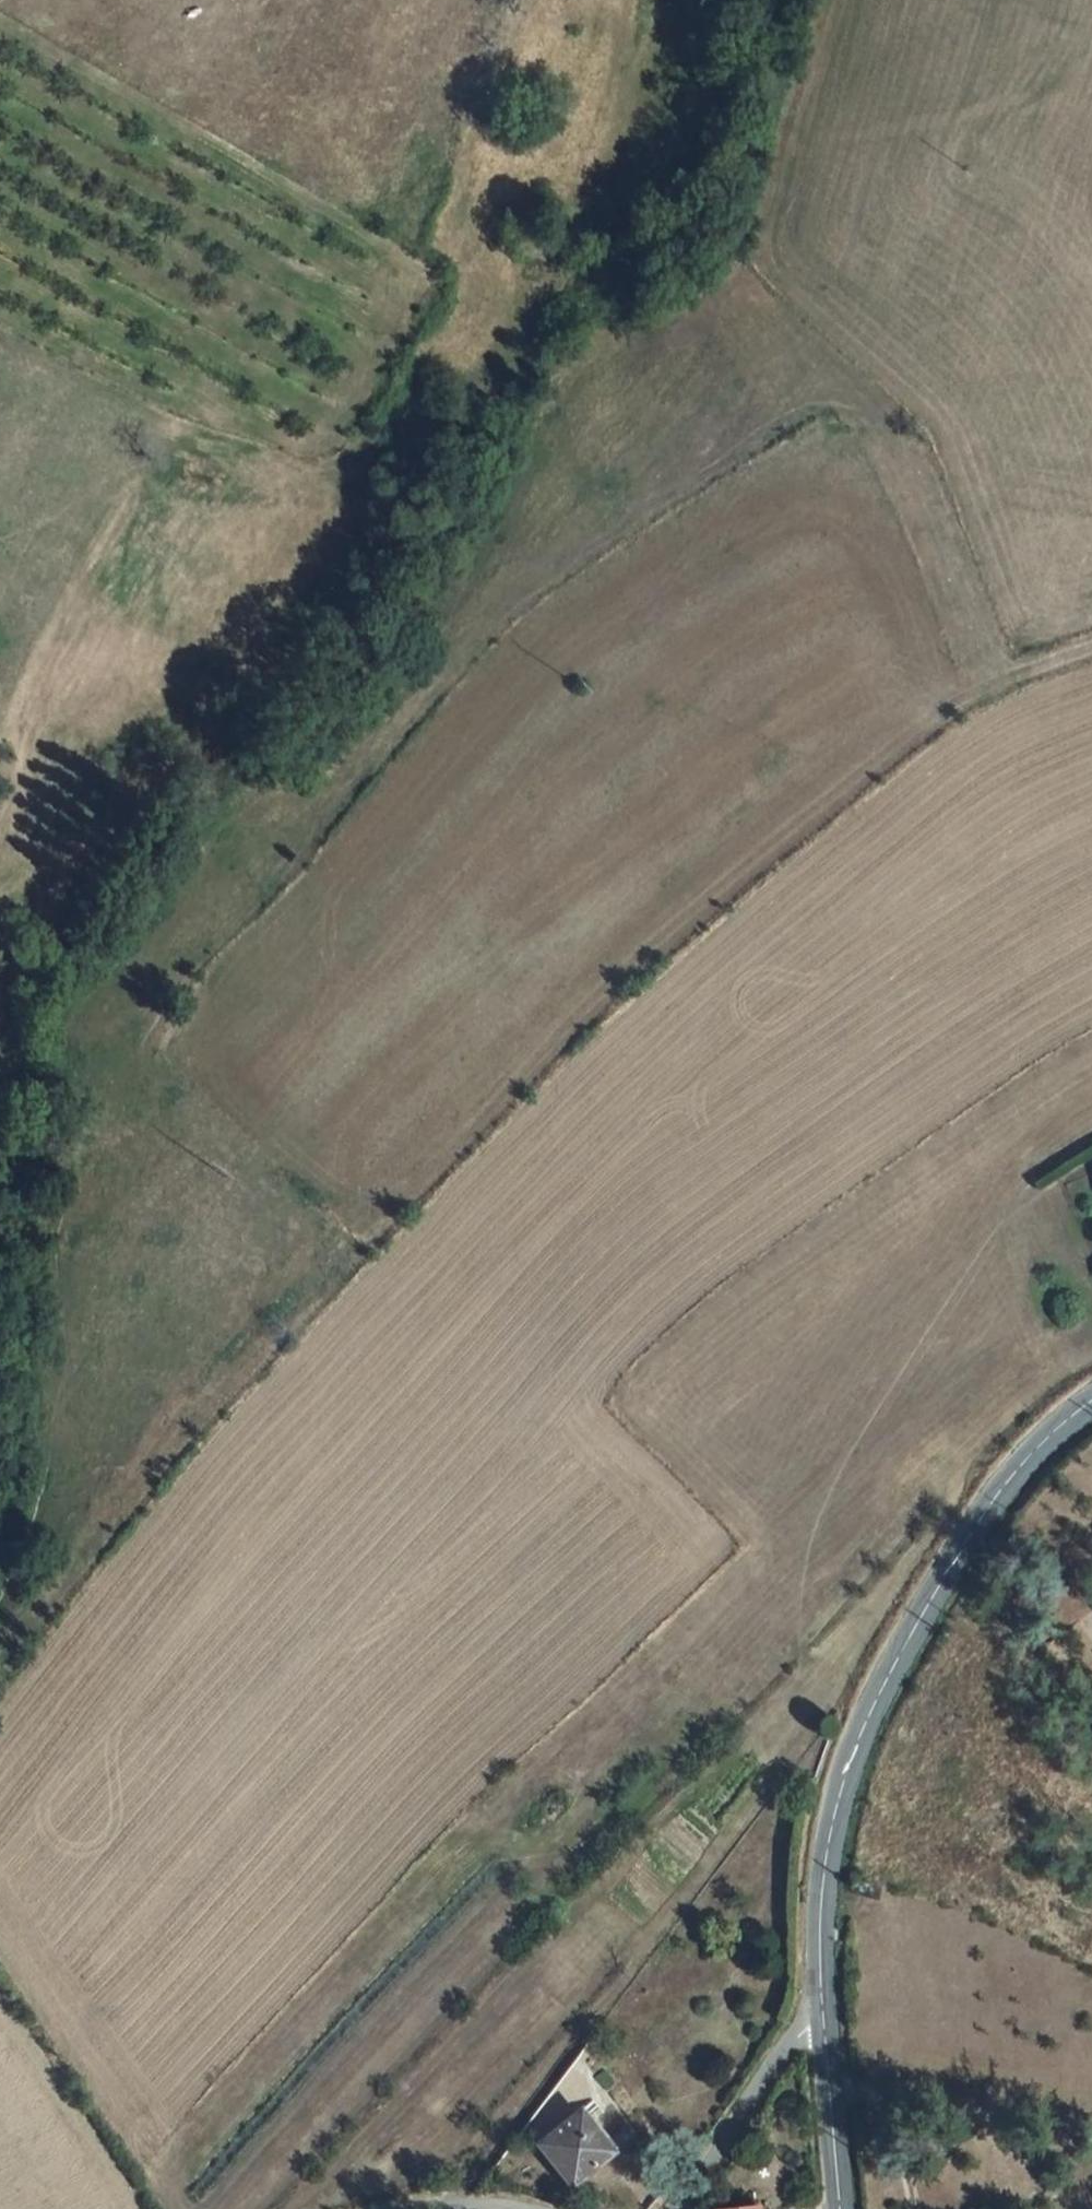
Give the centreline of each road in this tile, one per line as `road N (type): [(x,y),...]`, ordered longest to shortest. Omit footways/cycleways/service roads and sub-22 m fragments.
road 1 (tertiary): [(1091,1402),(999,1493),(871,1710),(835,1812),(823,1878),(824,2024)]
road 2 (residential): [(824,2024),(791,2041),(679,2208)]
road 3 (tertiary): [(824,2024),(839,2208)]

